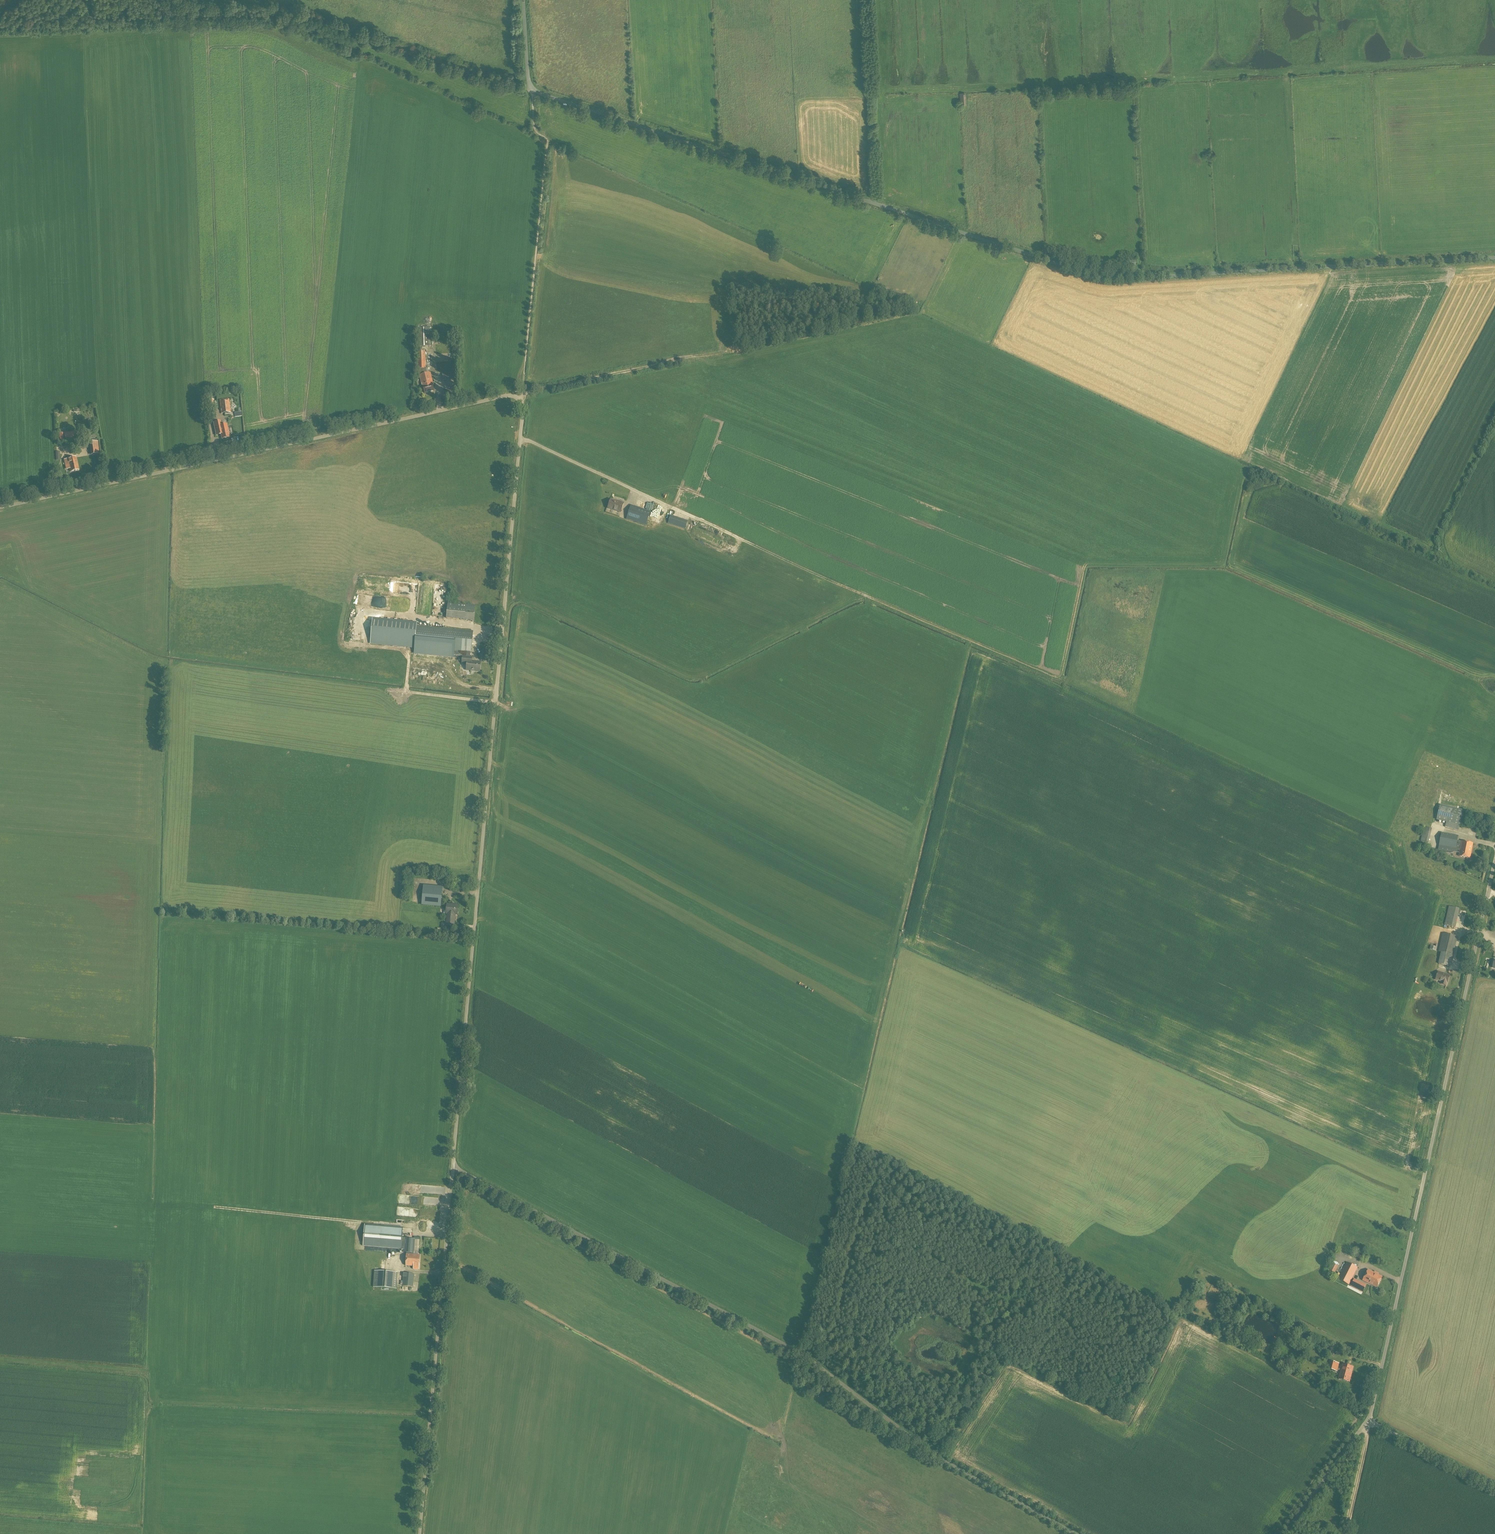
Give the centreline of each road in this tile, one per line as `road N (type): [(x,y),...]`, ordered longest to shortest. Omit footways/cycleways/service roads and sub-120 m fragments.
road 1 (unclassified): [(1494,258),(1106,279),(529,88),(523,0)]
road 2 (unclassified): [(452,1168),(518,399)]
road 3 (unclassified): [(1076,1533),(947,1462),(804,1355),(452,1168)]
road 4 (unclassified): [(1368,1420),(1486,892)]
road 5 (unclassified): [(0,507),(509,395),(518,399)]
road 6 (unclassified): [(420,1533),(452,1168)]
road 7 (unclassified): [(1494,1487),(1368,1420)]
road 8 (unclassified): [(1285,1533),(1368,1420)]

